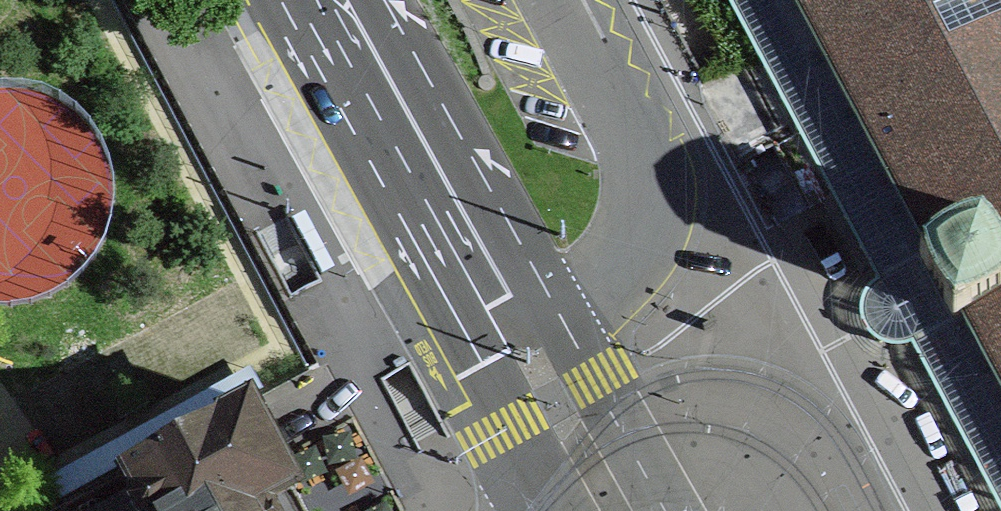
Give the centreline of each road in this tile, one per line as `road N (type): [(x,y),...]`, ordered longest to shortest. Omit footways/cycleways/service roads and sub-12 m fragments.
road 1 (motorway): [(362,0),(650,510)]
road 2 (motorway): [(813,510),(528,0)]
road 3 (primary): [(326,0),(601,481)]

